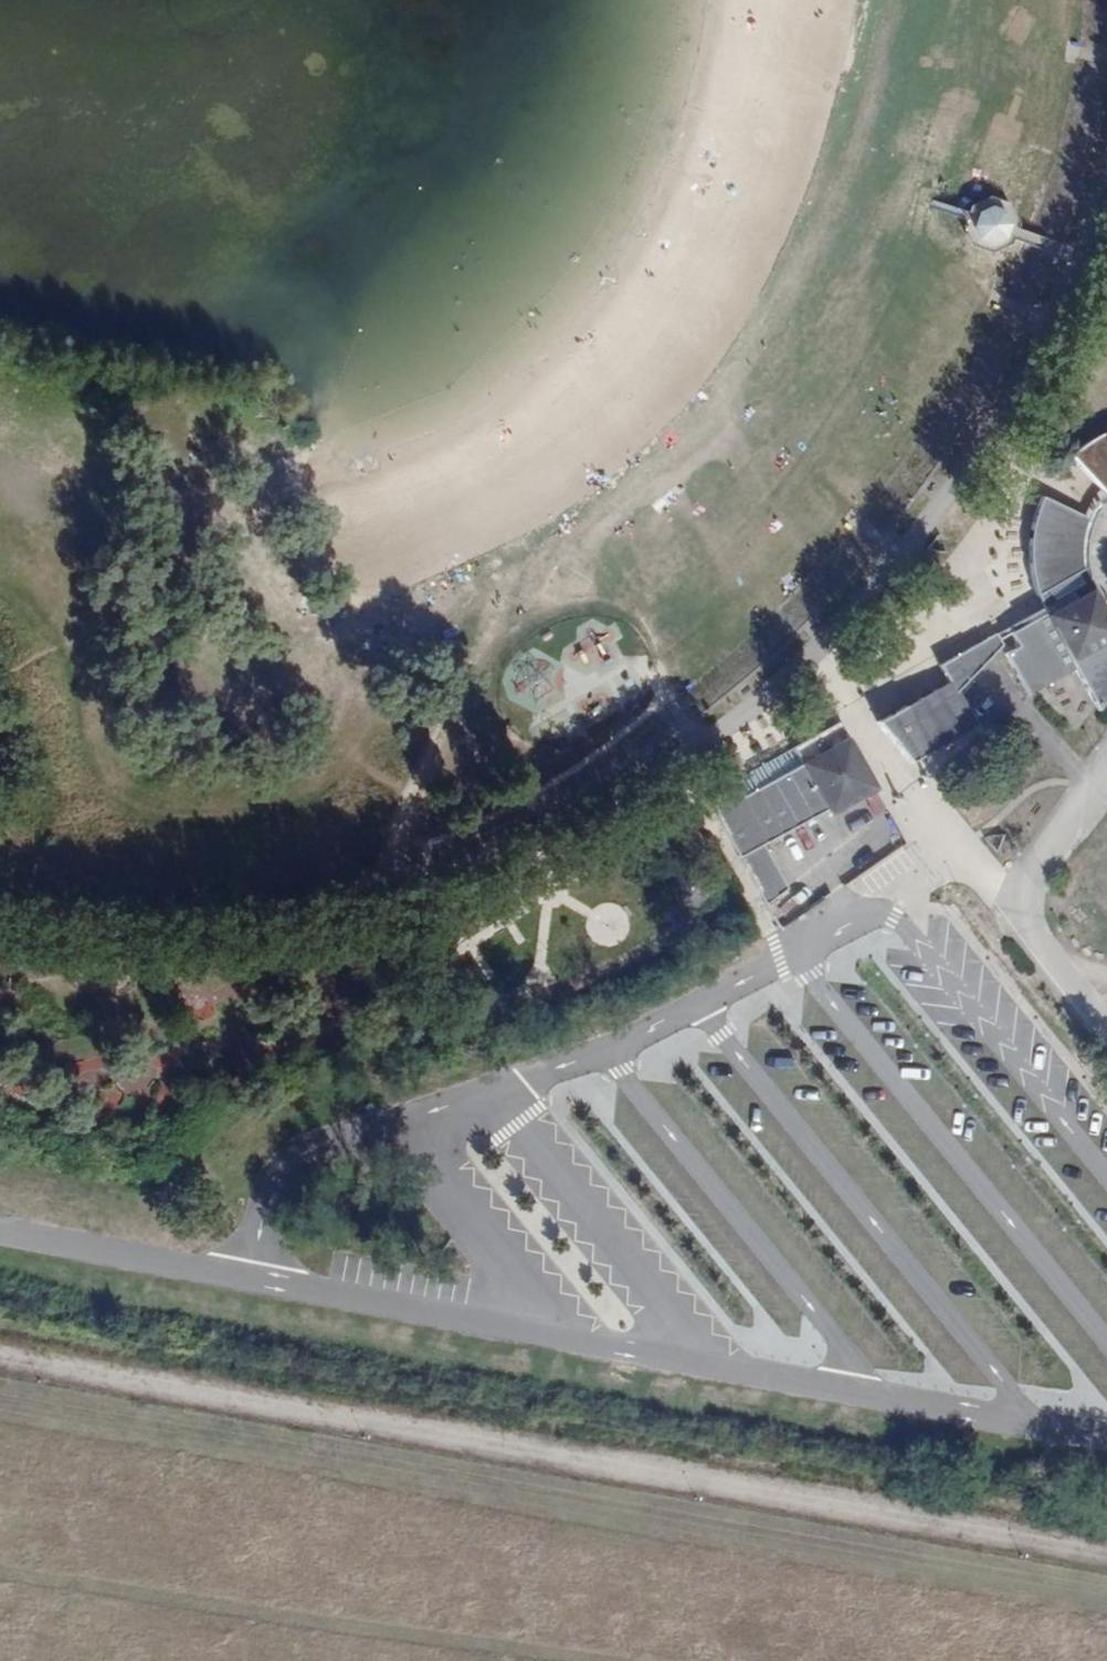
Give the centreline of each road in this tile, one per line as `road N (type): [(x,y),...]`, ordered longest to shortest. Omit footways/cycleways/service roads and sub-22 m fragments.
road 1 (track): [(0,885),(155,908),(316,902),(503,848),(669,768),(835,662),(1025,379),(1106,146)]

